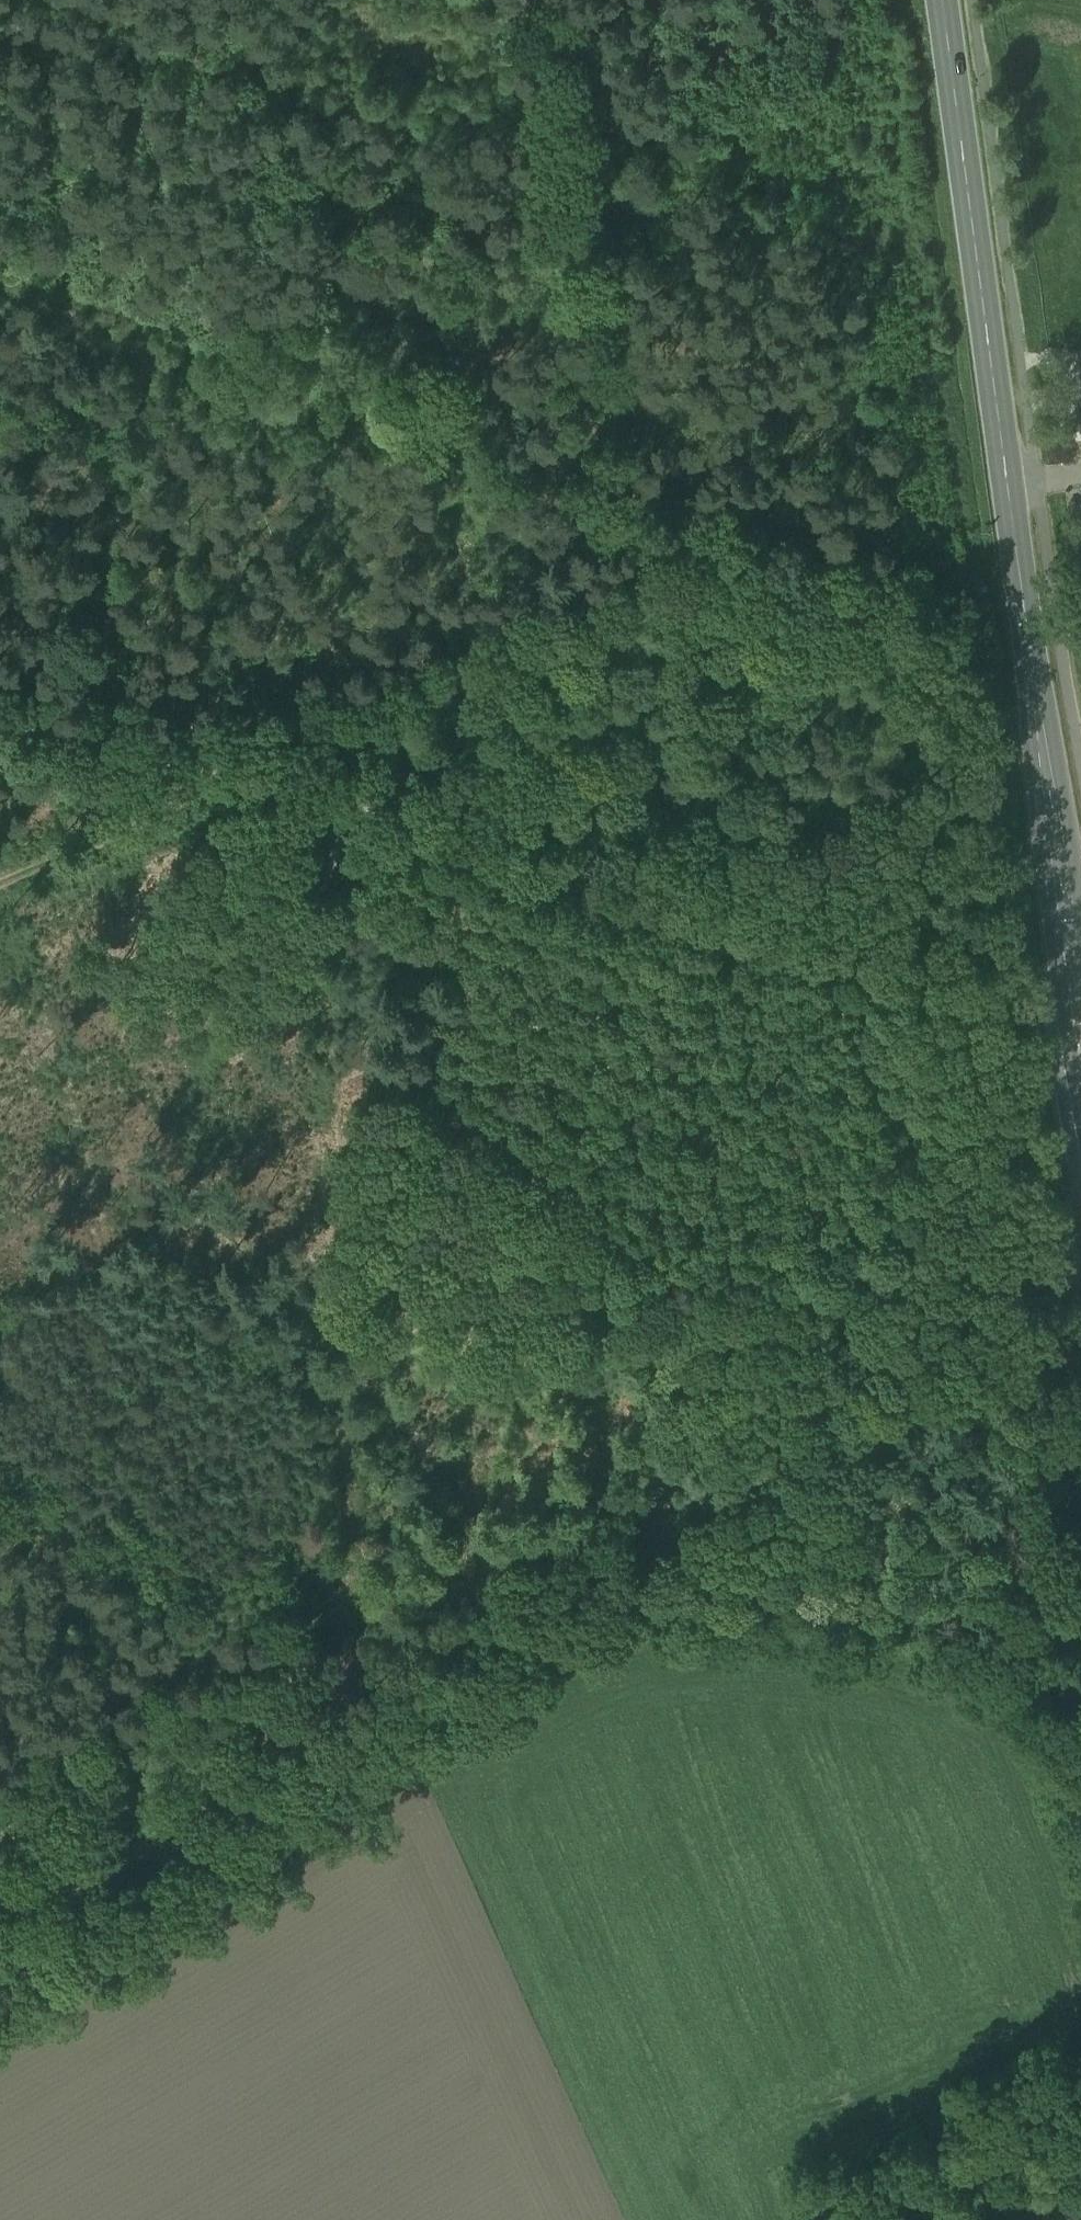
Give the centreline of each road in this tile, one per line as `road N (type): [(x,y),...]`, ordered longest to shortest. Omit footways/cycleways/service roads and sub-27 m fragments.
road 1 (track): [(0,712),(1005,993),(1037,990),(1061,975),(1071,946)]
road 2 (primary): [(1071,946),(948,0)]
road 3 (track): [(12,0),(60,319)]

